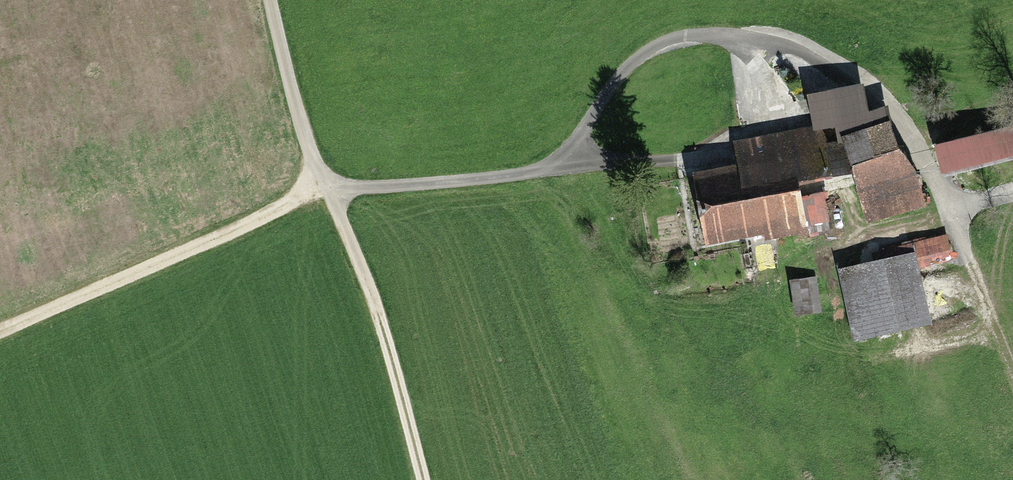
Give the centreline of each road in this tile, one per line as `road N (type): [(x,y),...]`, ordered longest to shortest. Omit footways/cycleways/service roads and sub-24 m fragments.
road 1 (track): [(952,208),(924,151),(883,102),(814,59),(762,45),(774,89),(765,125),(721,152),(659,168),(564,159)]
road 2 (track): [(762,45),(695,40),(648,54),(564,159),(539,171),(326,190)]
road 3 (track): [(0,328),(326,190)]
road 4 (track): [(424,479),(326,190)]
road 5 (track): [(326,190),(289,94),(268,0)]
road 6 (track): [(1012,195),(952,208),(991,328)]

